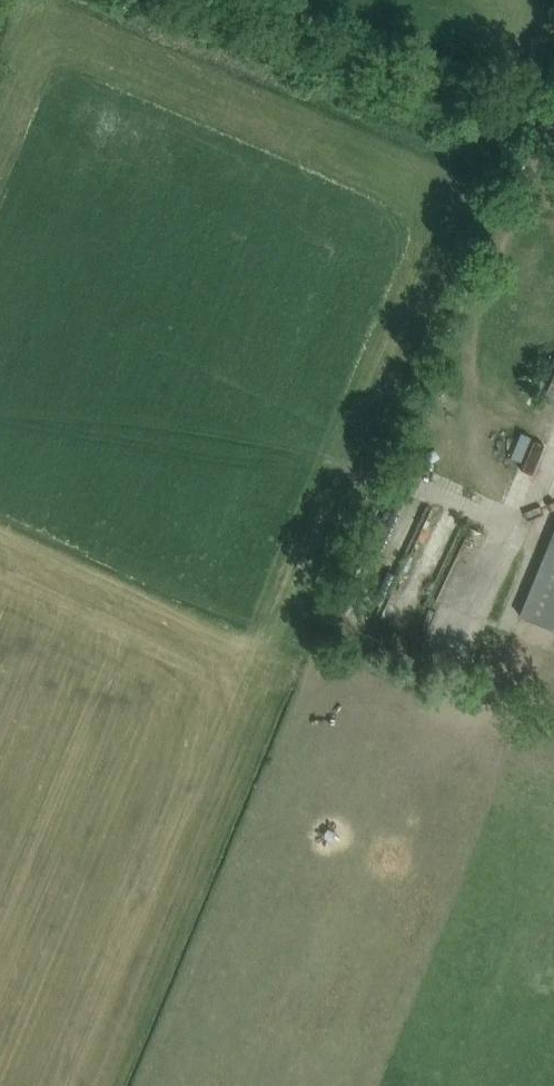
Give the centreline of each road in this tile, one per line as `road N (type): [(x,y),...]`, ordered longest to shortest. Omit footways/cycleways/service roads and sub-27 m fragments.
road 1 (track): [(206,0),(553,148)]

